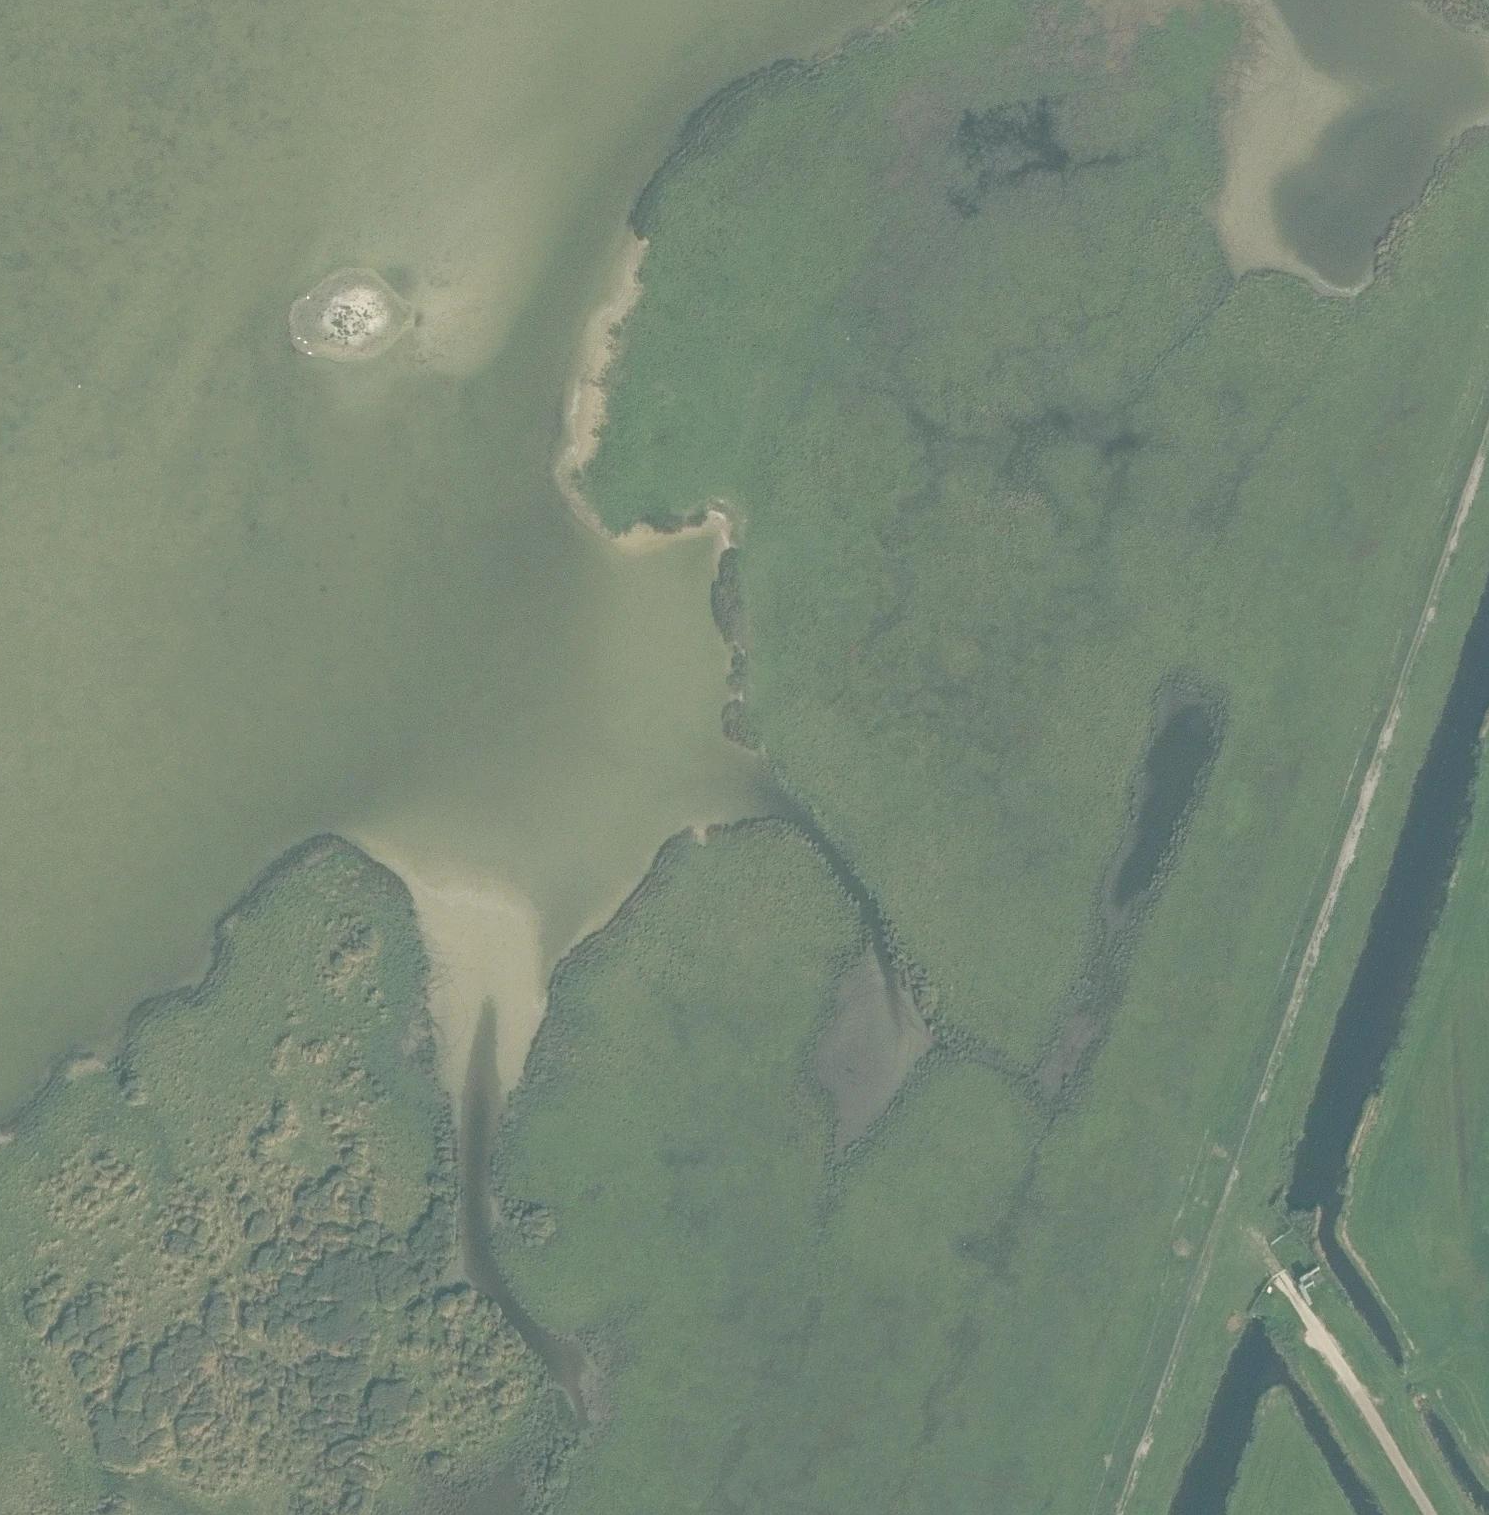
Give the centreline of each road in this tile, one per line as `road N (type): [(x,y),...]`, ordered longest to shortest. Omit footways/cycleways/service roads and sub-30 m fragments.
road 1 (unclassified): [(1431,1514),(1296,1296)]

